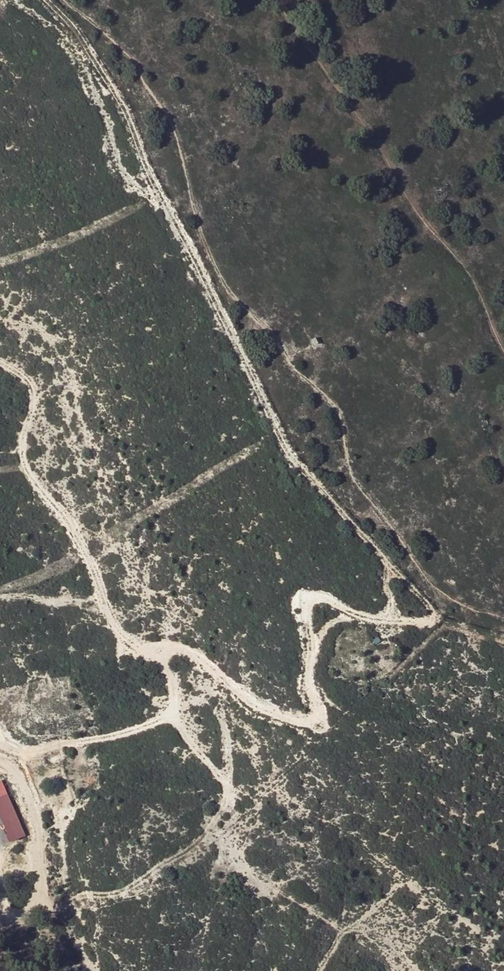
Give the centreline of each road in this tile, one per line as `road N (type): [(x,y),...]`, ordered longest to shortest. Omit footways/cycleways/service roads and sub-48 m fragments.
road 1 (track): [(228,681),(303,723),(313,713),(314,639),(340,617),(396,624),(386,580),(371,547),(296,475),(272,439),(185,245),(118,173),(104,93),(68,44),(8,0)]
road 2 (track): [(0,597),(99,600),(64,515),(32,480),(19,444),(37,393),(0,360)]
road 3 (track): [(175,718),(233,795),(226,832),(235,863),(339,930),(324,970)]
road 4 (track): [(99,600),(118,632),(171,677),(175,718),(23,759)]
road 5 (track): [(83,970),(69,911),(48,904),(23,759),(0,731)]
road 6 (track): [(233,795),(220,711),(228,681),(181,650),(143,651)]

